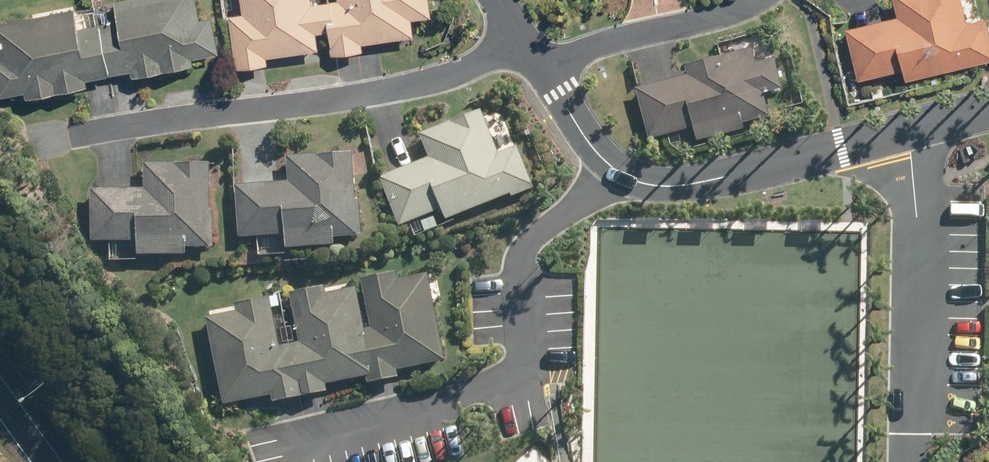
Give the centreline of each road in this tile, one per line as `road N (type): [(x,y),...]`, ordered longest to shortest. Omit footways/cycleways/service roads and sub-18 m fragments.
road 1 (residential): [(270,449),(450,408),(515,373),(522,253),(611,159)]
road 2 (residential): [(72,133),(373,92),(458,71),(517,29)]
road 3 (residential): [(611,159),(650,187),(704,180),(988,103)]
road 4 (residential): [(753,0),(588,45),(548,67)]
road 5 (motorway): [(0,349),(83,461)]

